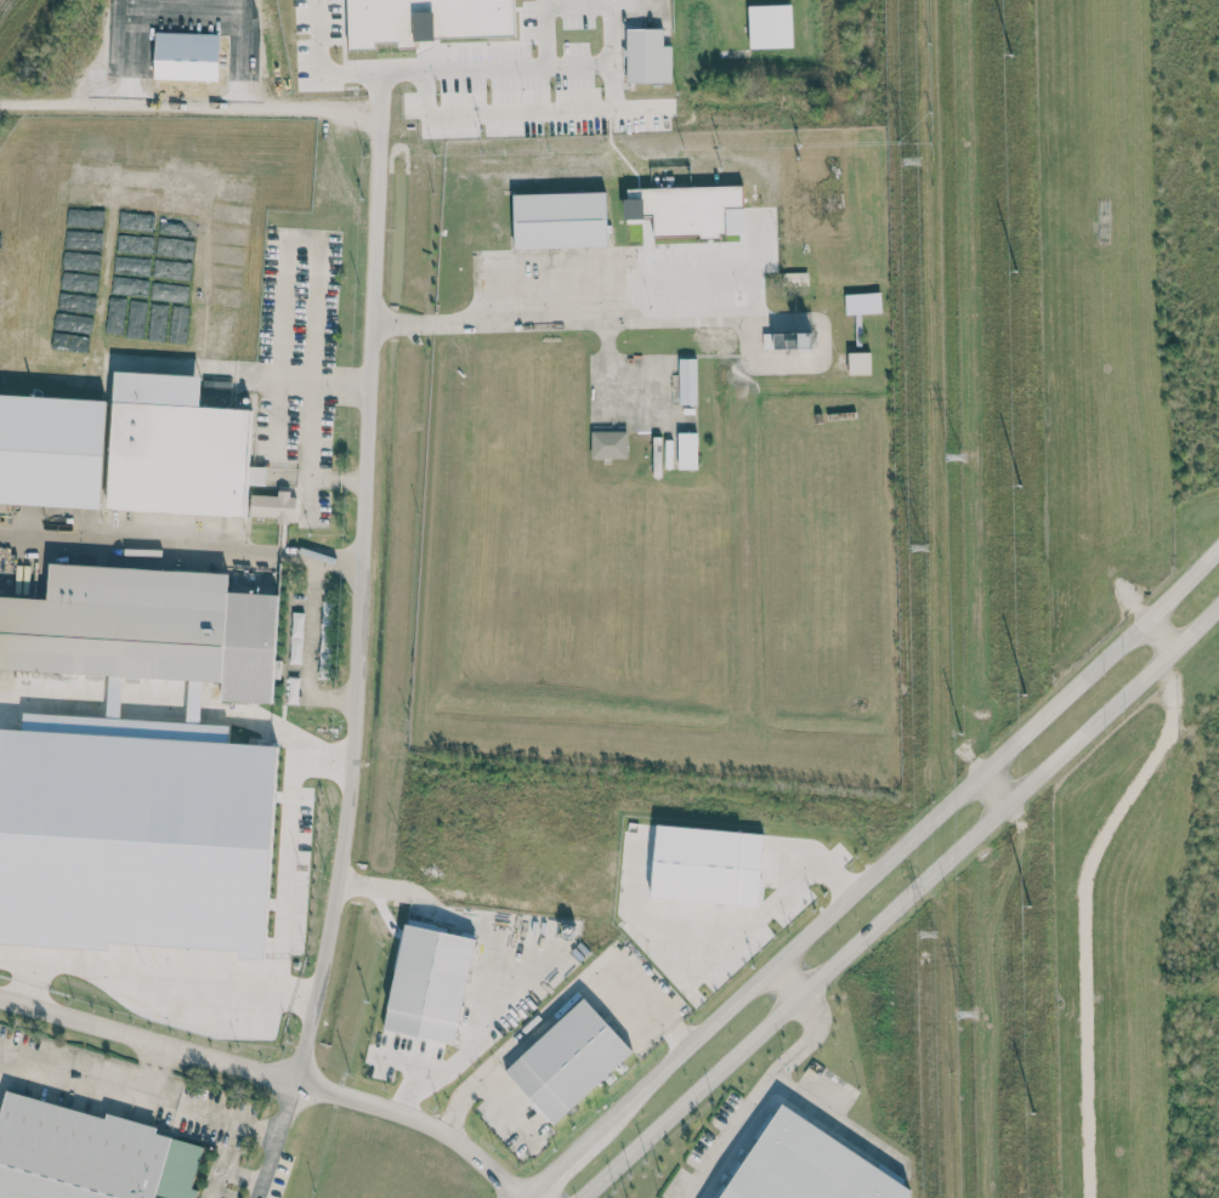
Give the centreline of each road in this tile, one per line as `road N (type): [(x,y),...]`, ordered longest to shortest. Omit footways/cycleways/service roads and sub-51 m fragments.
road 1 (residential): [(448,70),(393,74),(380,97),(351,768),(336,881),(291,1083)]
road 2 (secondary): [(1218,548),(518,1197)]
road 3 (secondary): [(580,1197),(1218,602)]
road 4 (residential): [(0,998),(398,1113),(469,1151),(523,1197)]

